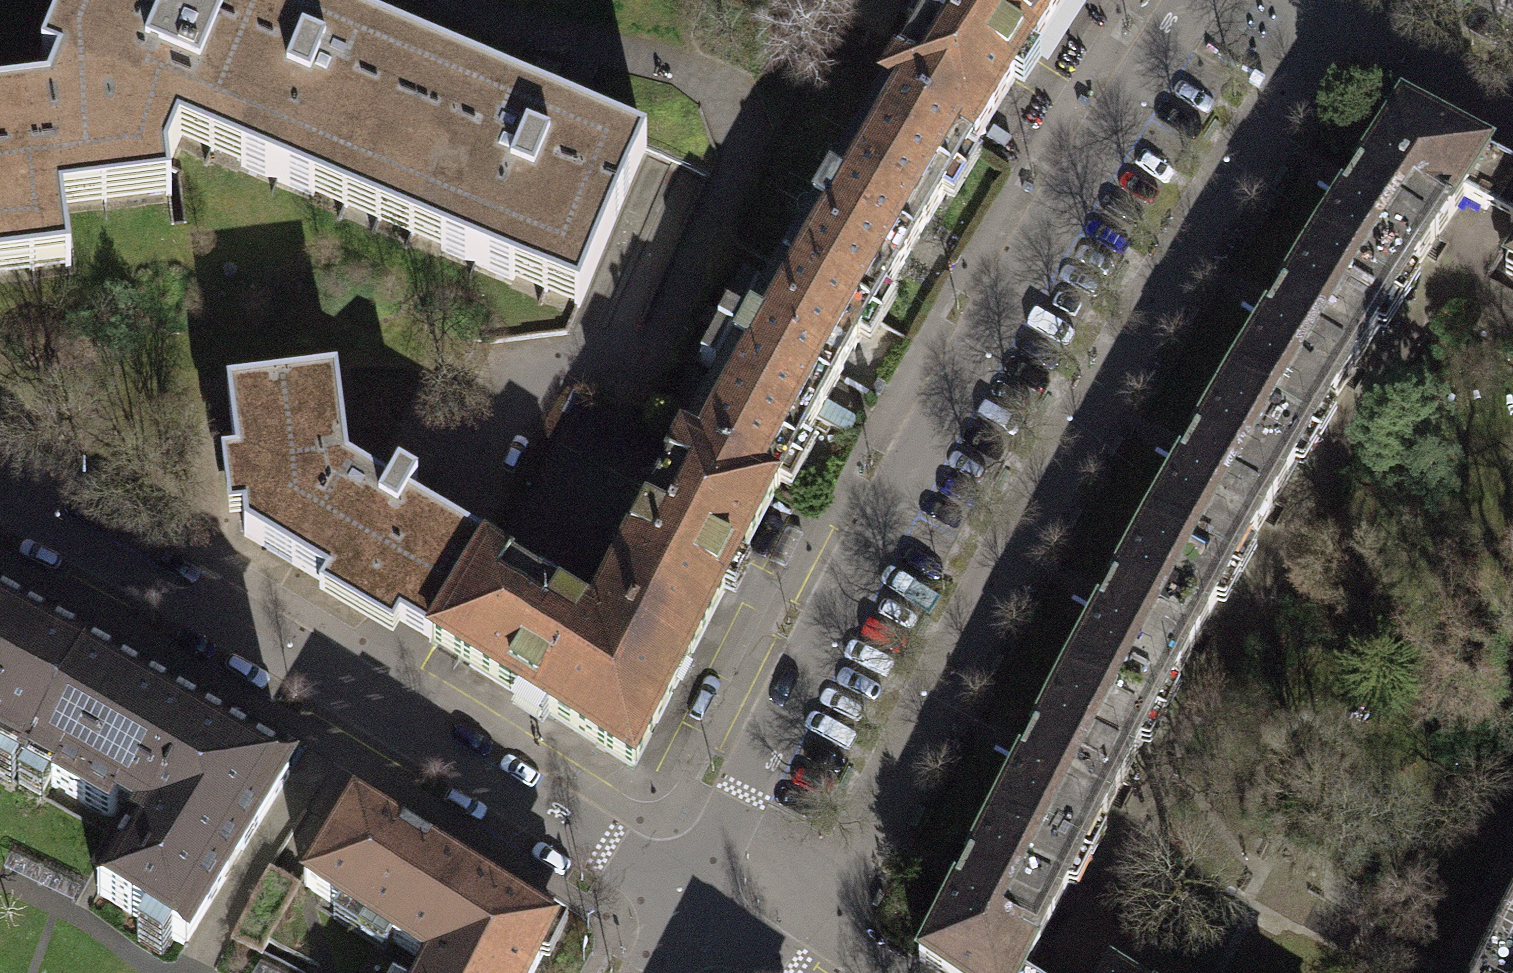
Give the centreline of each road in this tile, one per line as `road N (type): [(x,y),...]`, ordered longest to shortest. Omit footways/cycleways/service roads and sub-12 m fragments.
road 1 (residential): [(1195,0),(988,327),(684,902)]
road 2 (residential): [(0,492),(366,700),(684,902)]
road 3 (residential): [(684,902),(796,972)]

